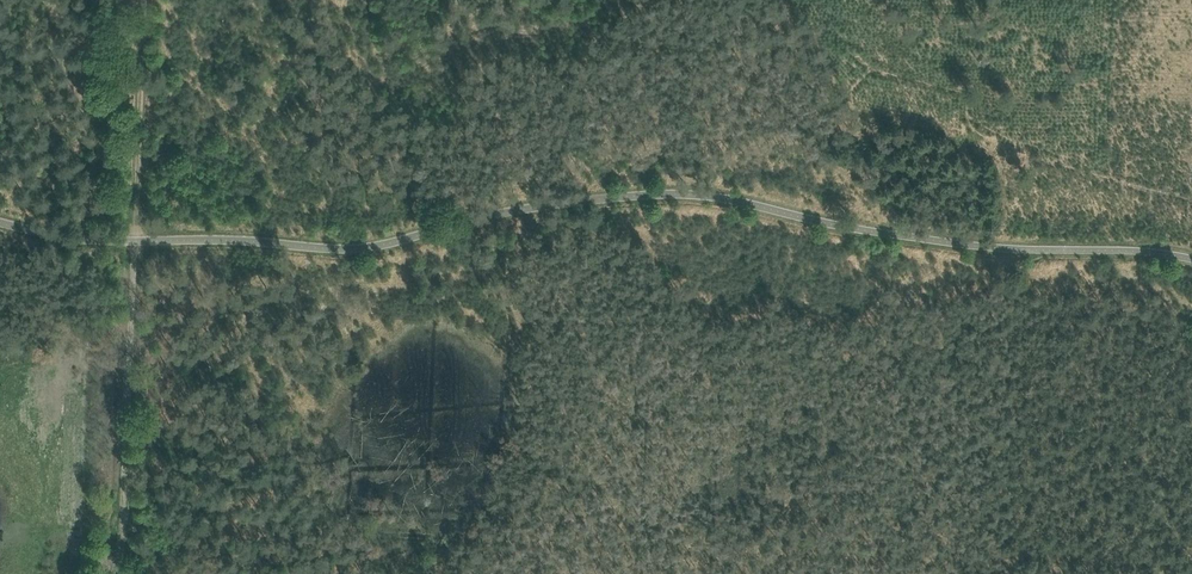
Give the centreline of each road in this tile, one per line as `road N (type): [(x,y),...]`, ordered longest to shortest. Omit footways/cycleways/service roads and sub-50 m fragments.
road 1 (track): [(122,573),(143,0)]

